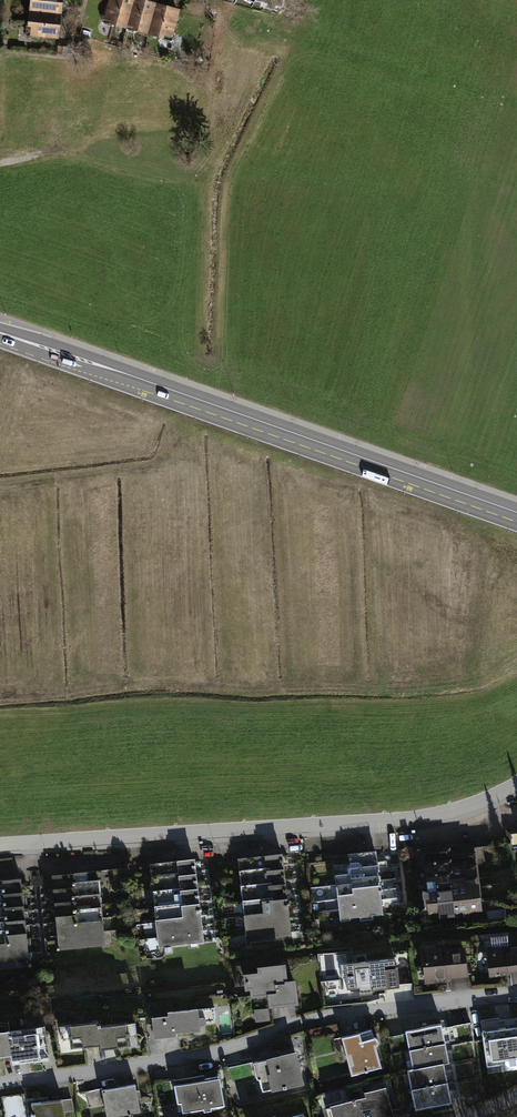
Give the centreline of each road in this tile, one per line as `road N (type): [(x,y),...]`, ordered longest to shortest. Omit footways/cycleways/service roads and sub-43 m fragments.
road 1 (primary): [(0,332),(516,516)]
road 2 (residential): [(0,1080),(198,1054),(310,1019),(516,993)]
road 3 (residential): [(516,786),(459,813),(0,850)]

